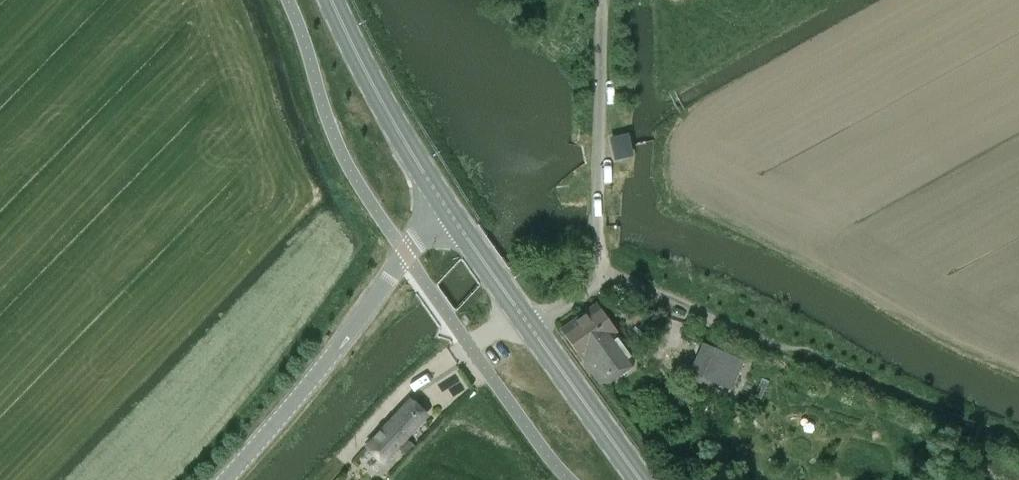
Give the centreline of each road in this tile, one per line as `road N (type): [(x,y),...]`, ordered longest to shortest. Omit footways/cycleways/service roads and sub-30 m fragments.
road 1 (unclassified): [(533,326),(595,278),(599,0)]
road 2 (unclassified): [(446,208),(230,479)]
road 3 (secondary): [(446,208),(330,0)]
road 4 (secondary): [(640,479),(533,326)]

